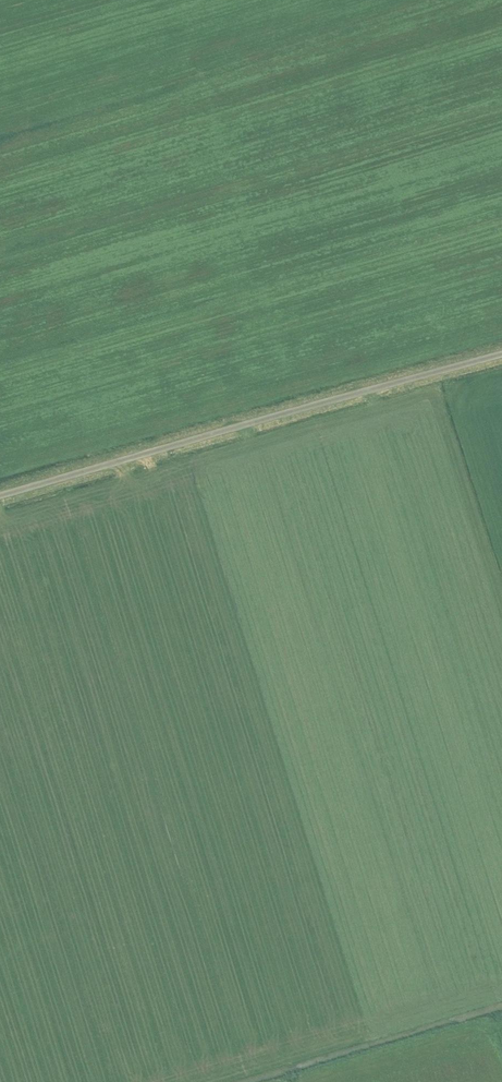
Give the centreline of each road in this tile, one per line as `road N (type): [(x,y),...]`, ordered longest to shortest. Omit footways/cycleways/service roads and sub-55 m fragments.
road 1 (unclassified): [(0,495),(501,353)]

